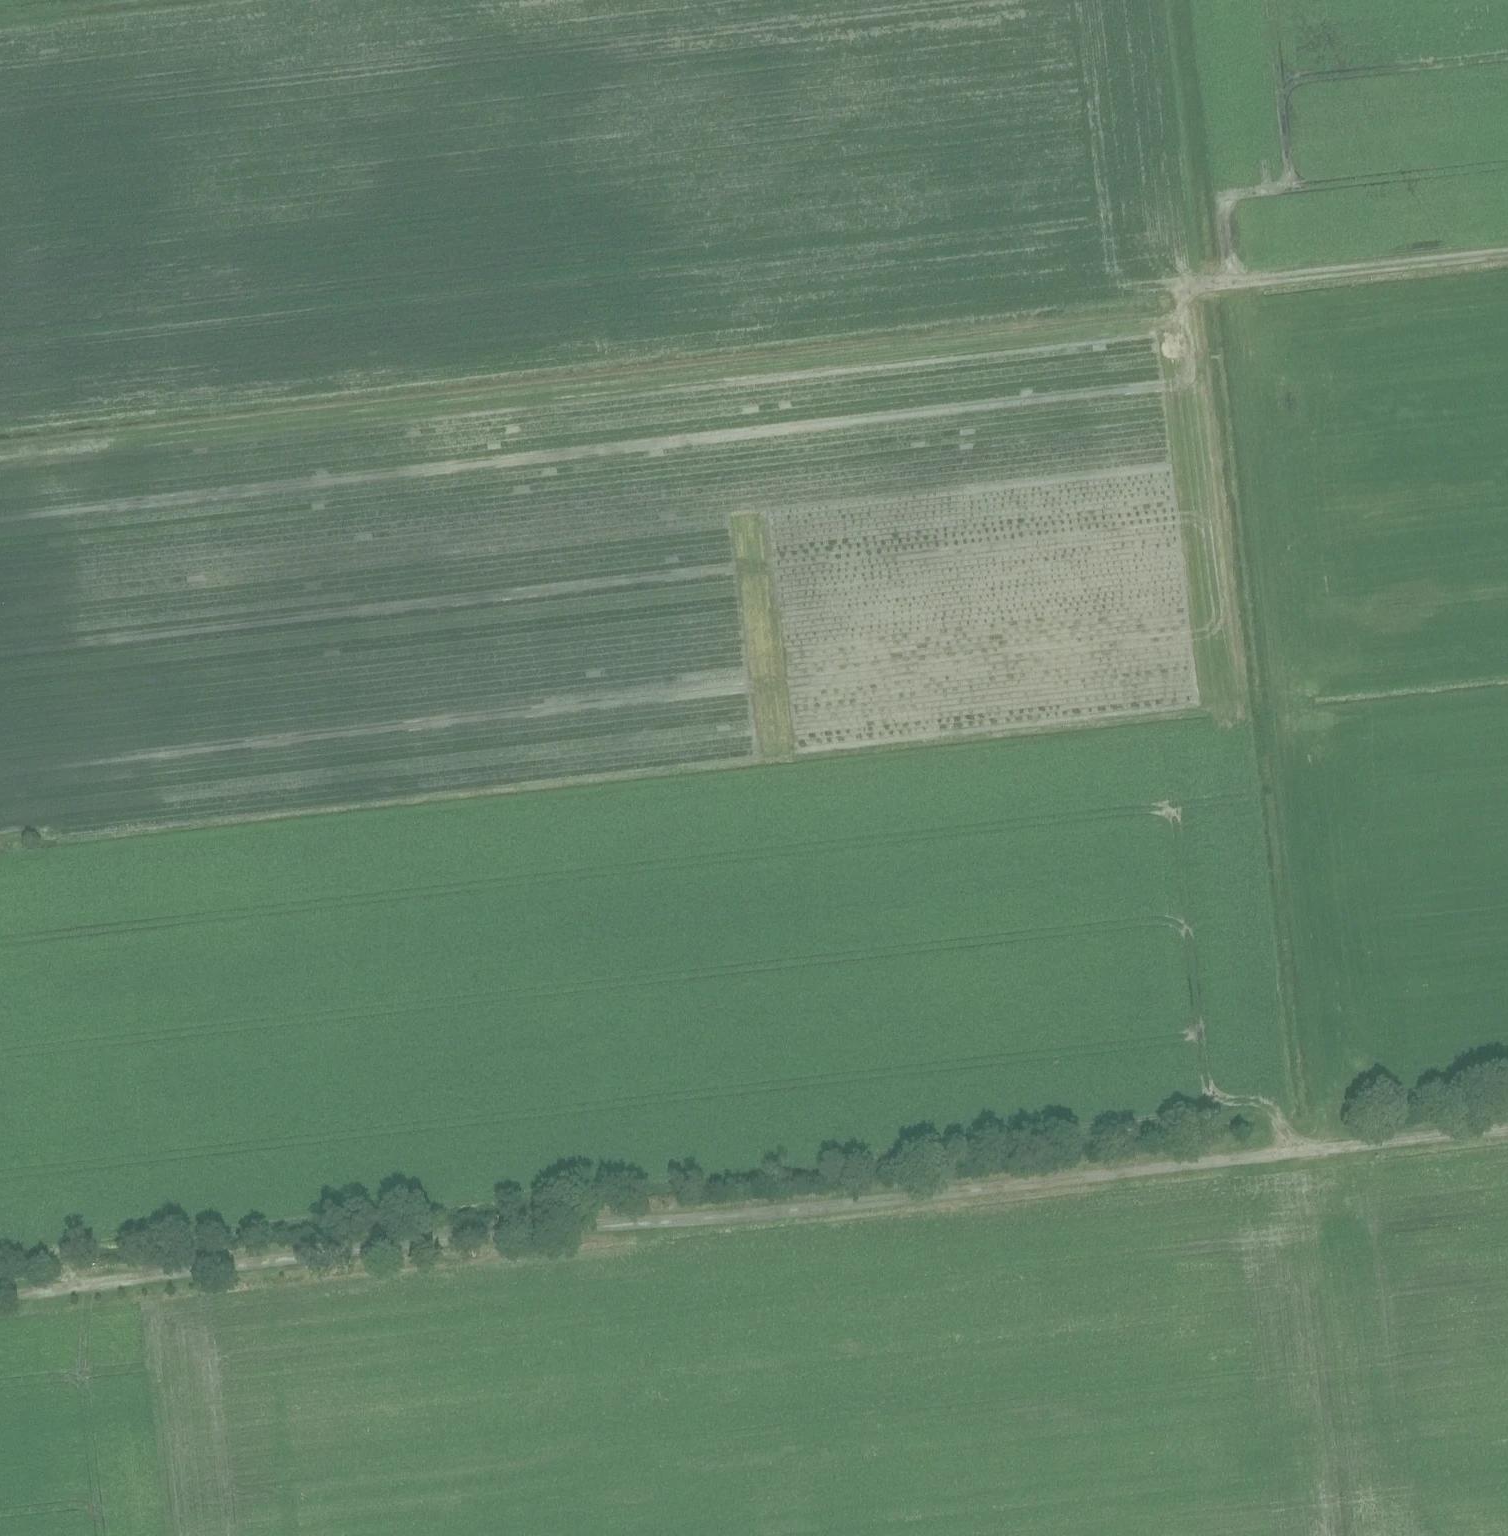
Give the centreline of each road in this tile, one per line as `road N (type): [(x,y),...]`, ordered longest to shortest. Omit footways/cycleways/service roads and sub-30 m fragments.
road 1 (track): [(0,1295),(1507,1127)]

